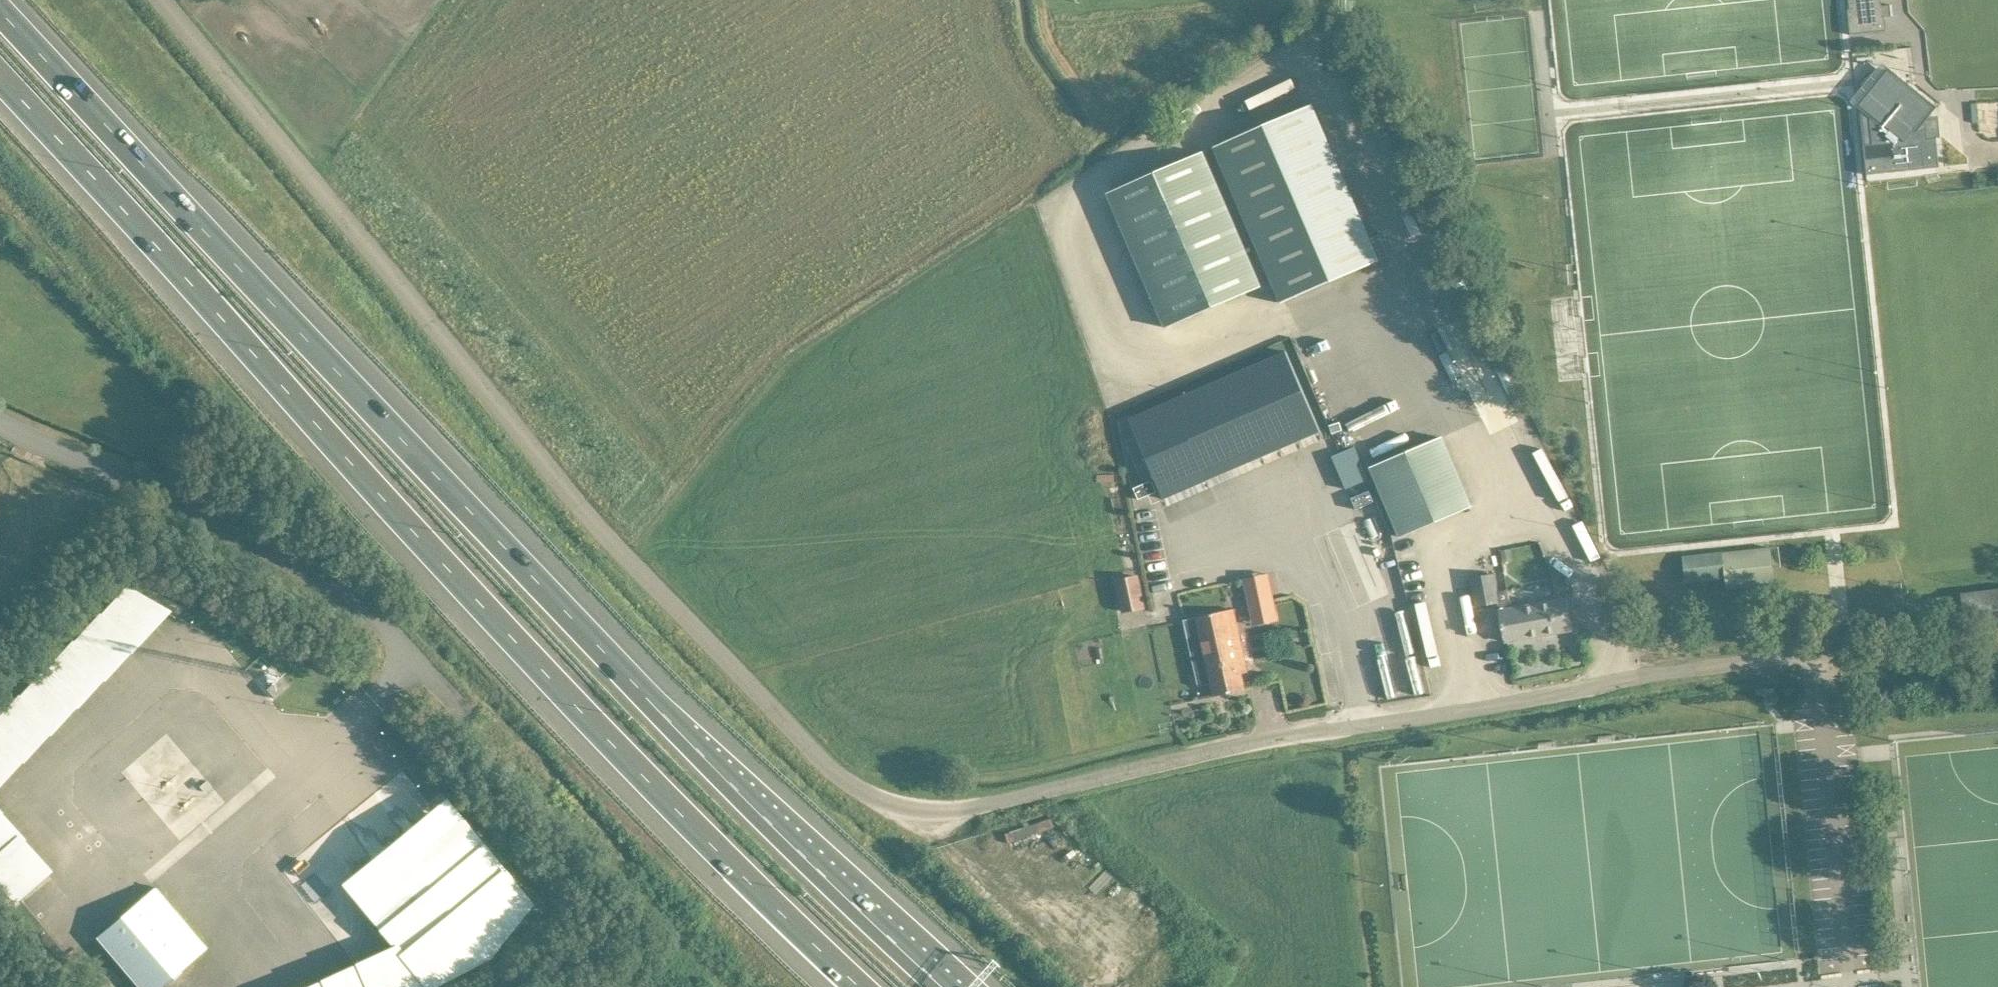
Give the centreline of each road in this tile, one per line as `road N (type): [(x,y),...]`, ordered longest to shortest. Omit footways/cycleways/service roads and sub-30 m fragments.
road 1 (unclassified): [(1997,649),(1818,651),(1622,676),(1306,729),(934,809),(897,809),(861,795),(695,635),(156,0)]
road 2 (motorway): [(942,986),(683,735),(0,9)]
road 3 (motorway): [(0,76),(484,605),(686,817),(866,986)]
road 4 (unclassified): [(465,711),(365,609),(238,532),(0,422)]

